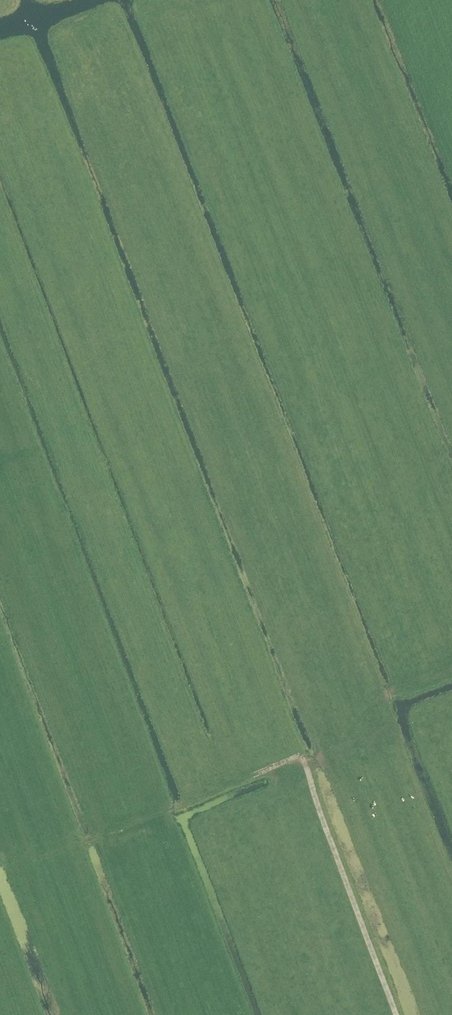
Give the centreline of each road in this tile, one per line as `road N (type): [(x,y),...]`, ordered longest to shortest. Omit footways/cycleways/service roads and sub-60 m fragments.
road 1 (track): [(398,1014),(303,760),(261,773)]

